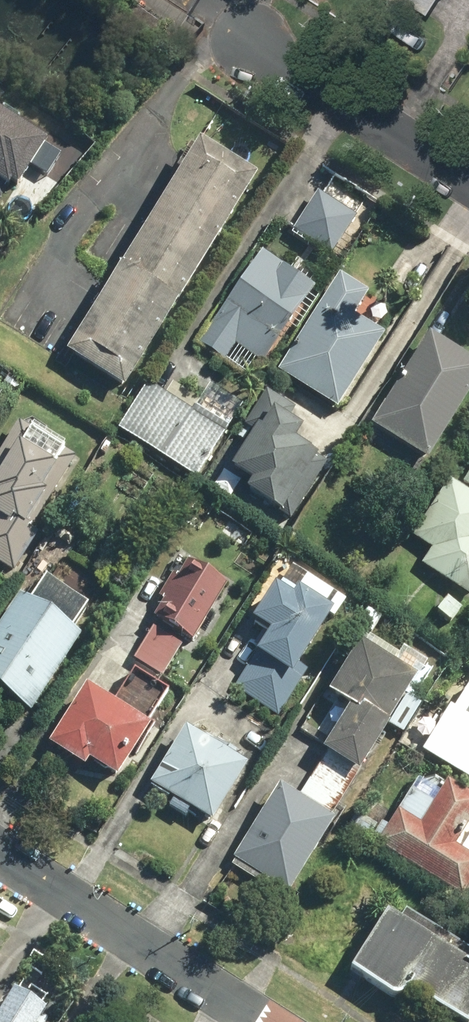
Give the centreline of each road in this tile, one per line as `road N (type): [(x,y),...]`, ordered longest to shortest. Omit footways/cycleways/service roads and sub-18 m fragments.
road 1 (residential): [(266,1021),(0,853)]
road 2 (residential): [(259,37),(468,175)]

